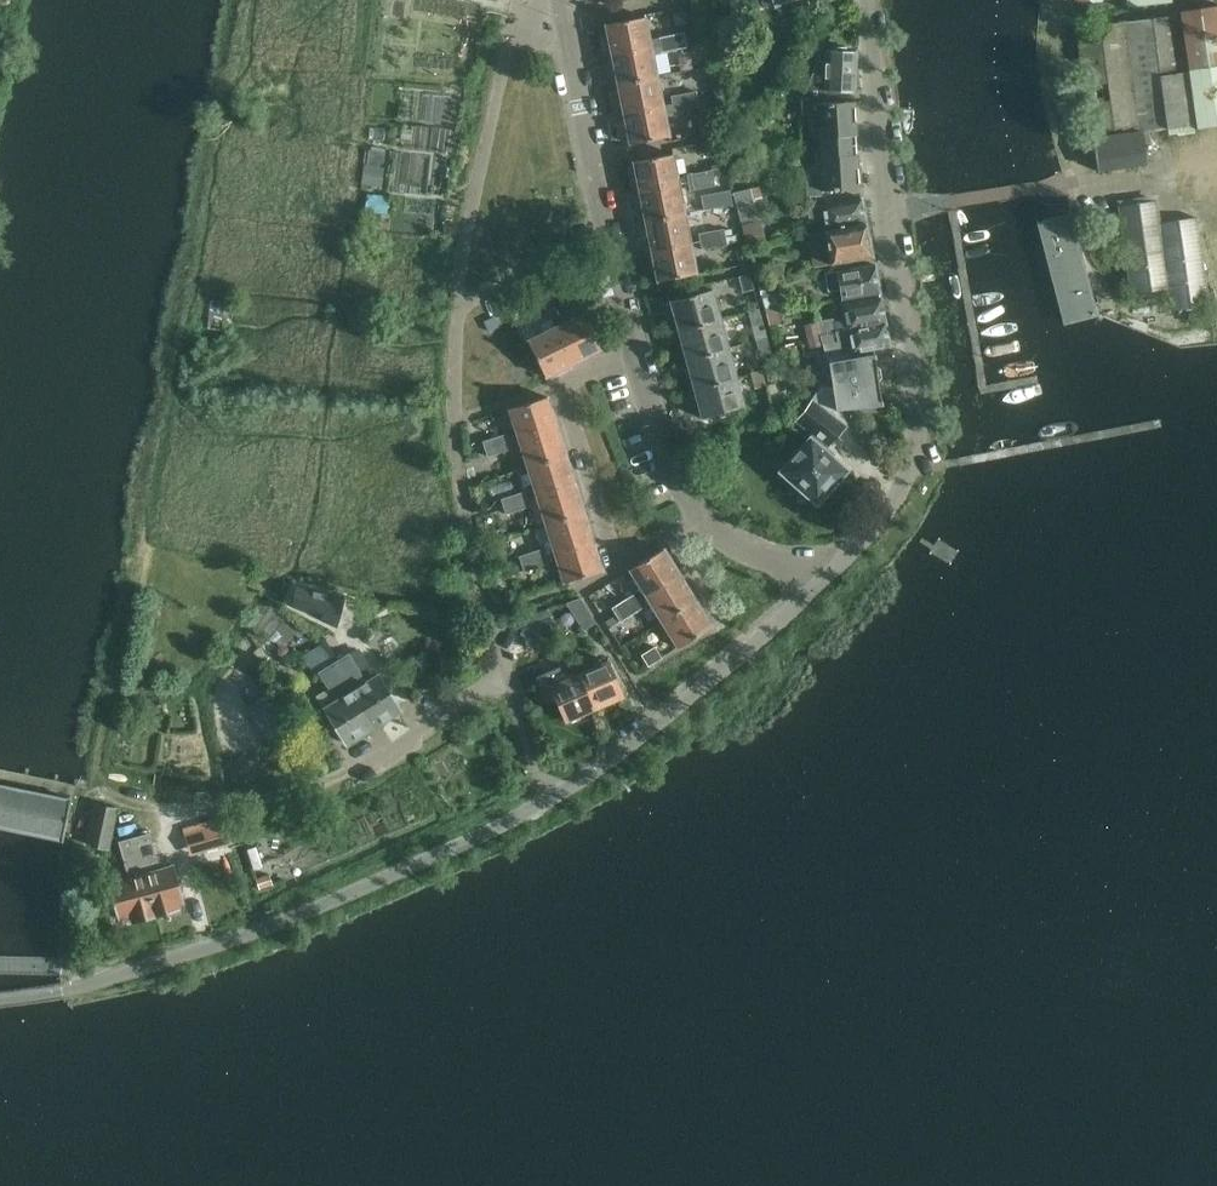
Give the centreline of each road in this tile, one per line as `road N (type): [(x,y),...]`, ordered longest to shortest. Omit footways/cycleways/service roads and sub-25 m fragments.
road 1 (residential): [(862,0),(918,417),(909,468),(836,566)]
road 2 (residential): [(551,800),(312,911),(63,991)]
road 3 (residential): [(836,566),(685,707),(551,800)]
road 4 (residential): [(698,514),(617,565),(560,384),(636,356)]
road 5 (unclassified): [(173,814),(350,774),(509,680)]
road 6 (residential): [(636,356),(561,0)]
road 7 (residential): [(698,514),(636,356)]
road 8 (residential): [(836,566),(752,557),(698,514)]
road 9 (track): [(66,972),(69,844)]
road 10 (unclassified): [(551,800),(509,680)]

